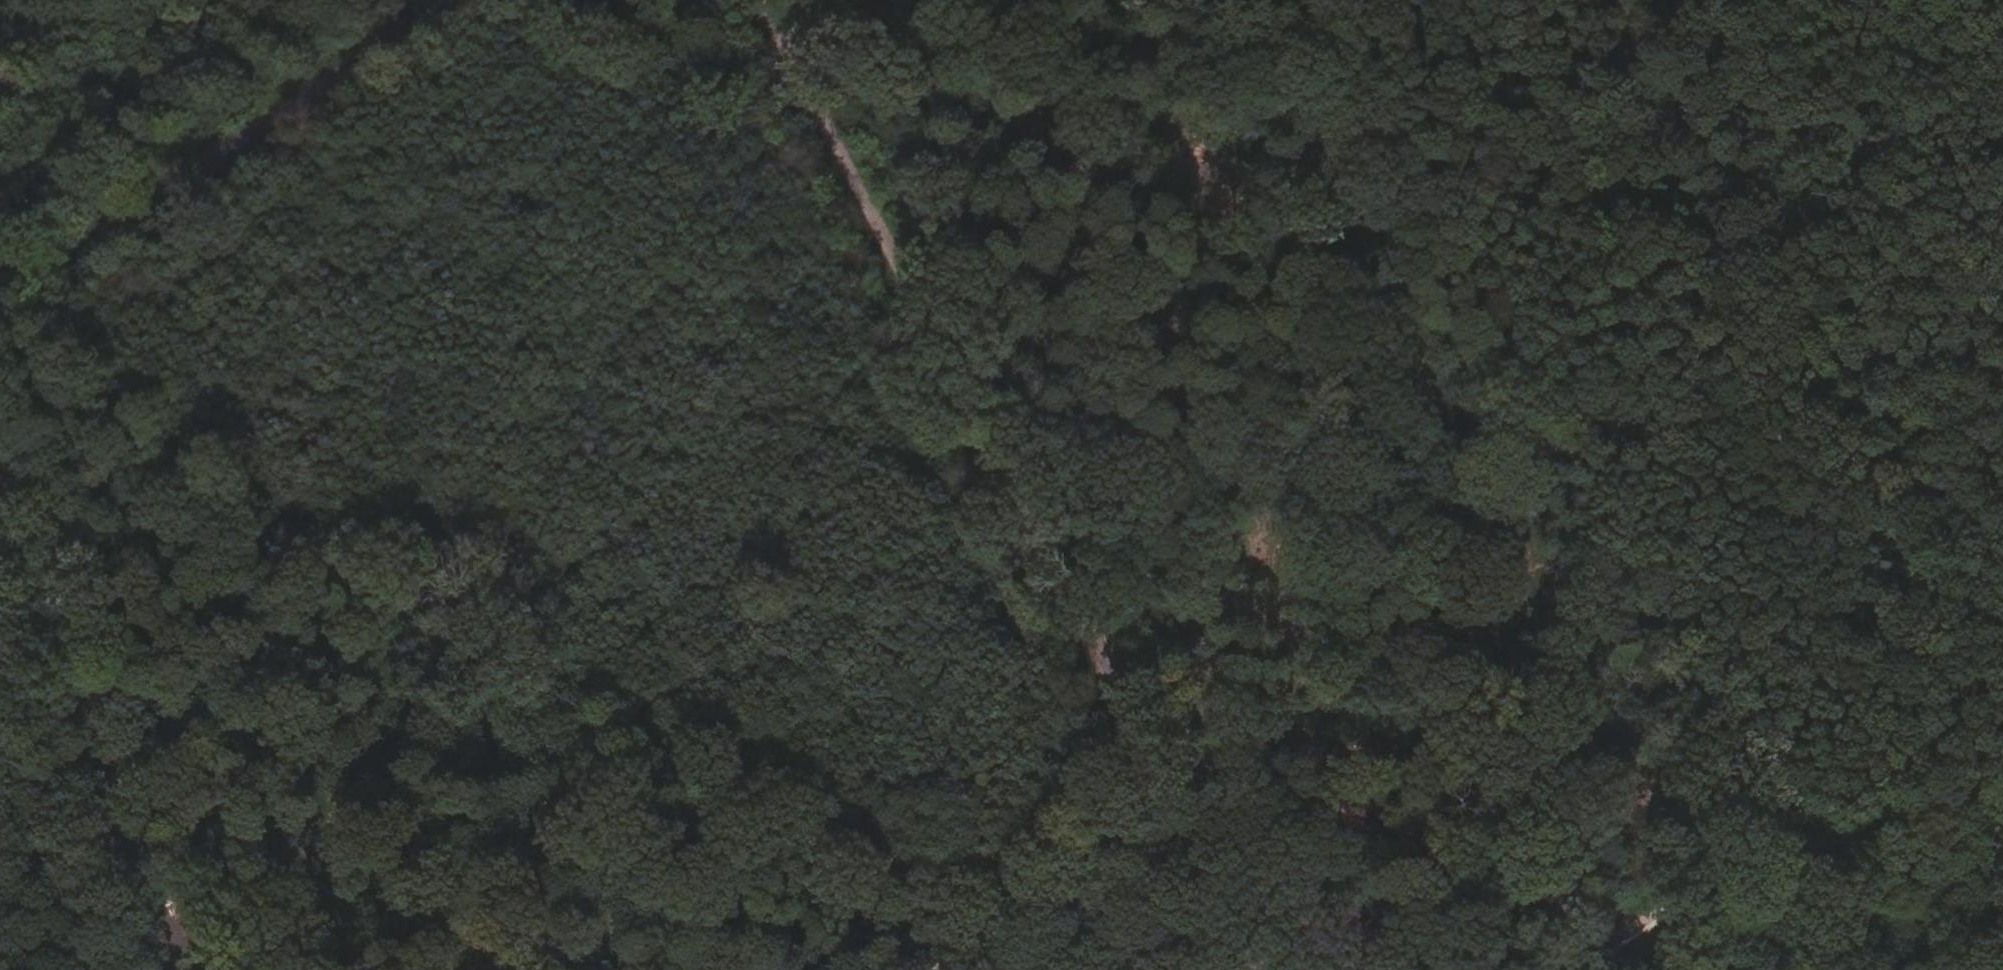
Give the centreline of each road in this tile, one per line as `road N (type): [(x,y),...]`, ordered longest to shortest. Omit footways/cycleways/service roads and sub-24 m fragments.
road 1 (track): [(763,0),(1270,969)]
road 2 (unclassified): [(443,0),(139,211),(0,282)]
road 3 (unclassified): [(0,495),(133,815),(185,969)]
road 4 (track): [(1749,866),(1828,825),(2002,803)]
road 5 (track): [(1551,969),(1664,911)]

